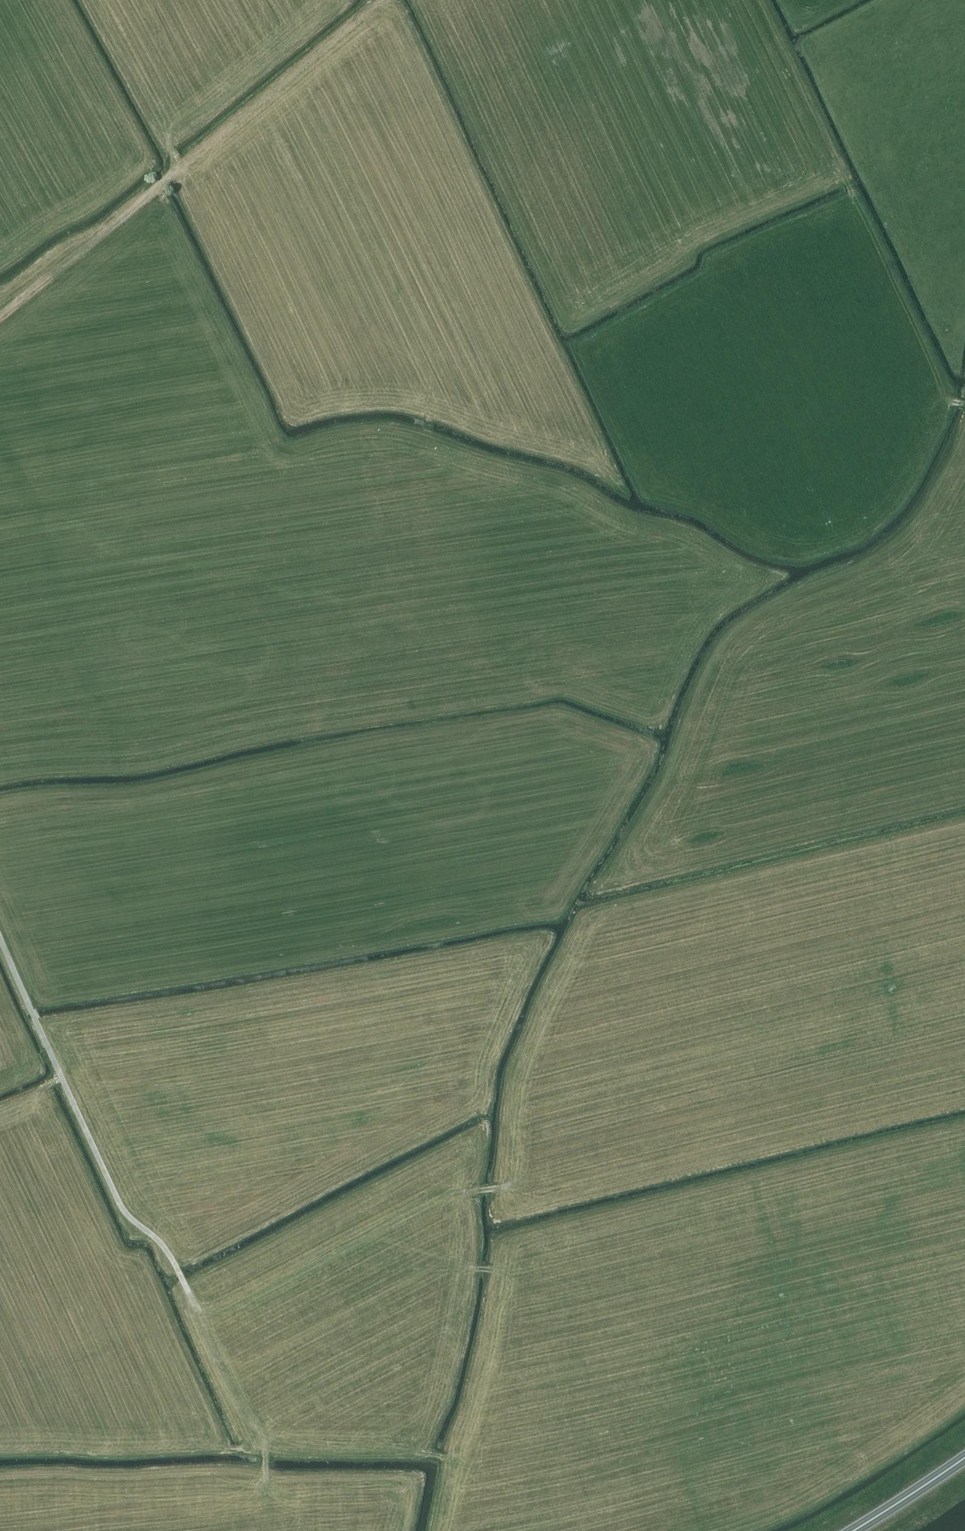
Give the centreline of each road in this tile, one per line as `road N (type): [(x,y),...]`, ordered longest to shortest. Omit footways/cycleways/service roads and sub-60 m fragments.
road 1 (track): [(180,1278),(149,1236),(132,1227),(0,948)]
road 2 (trunk): [(852,1530),(964,1457)]

